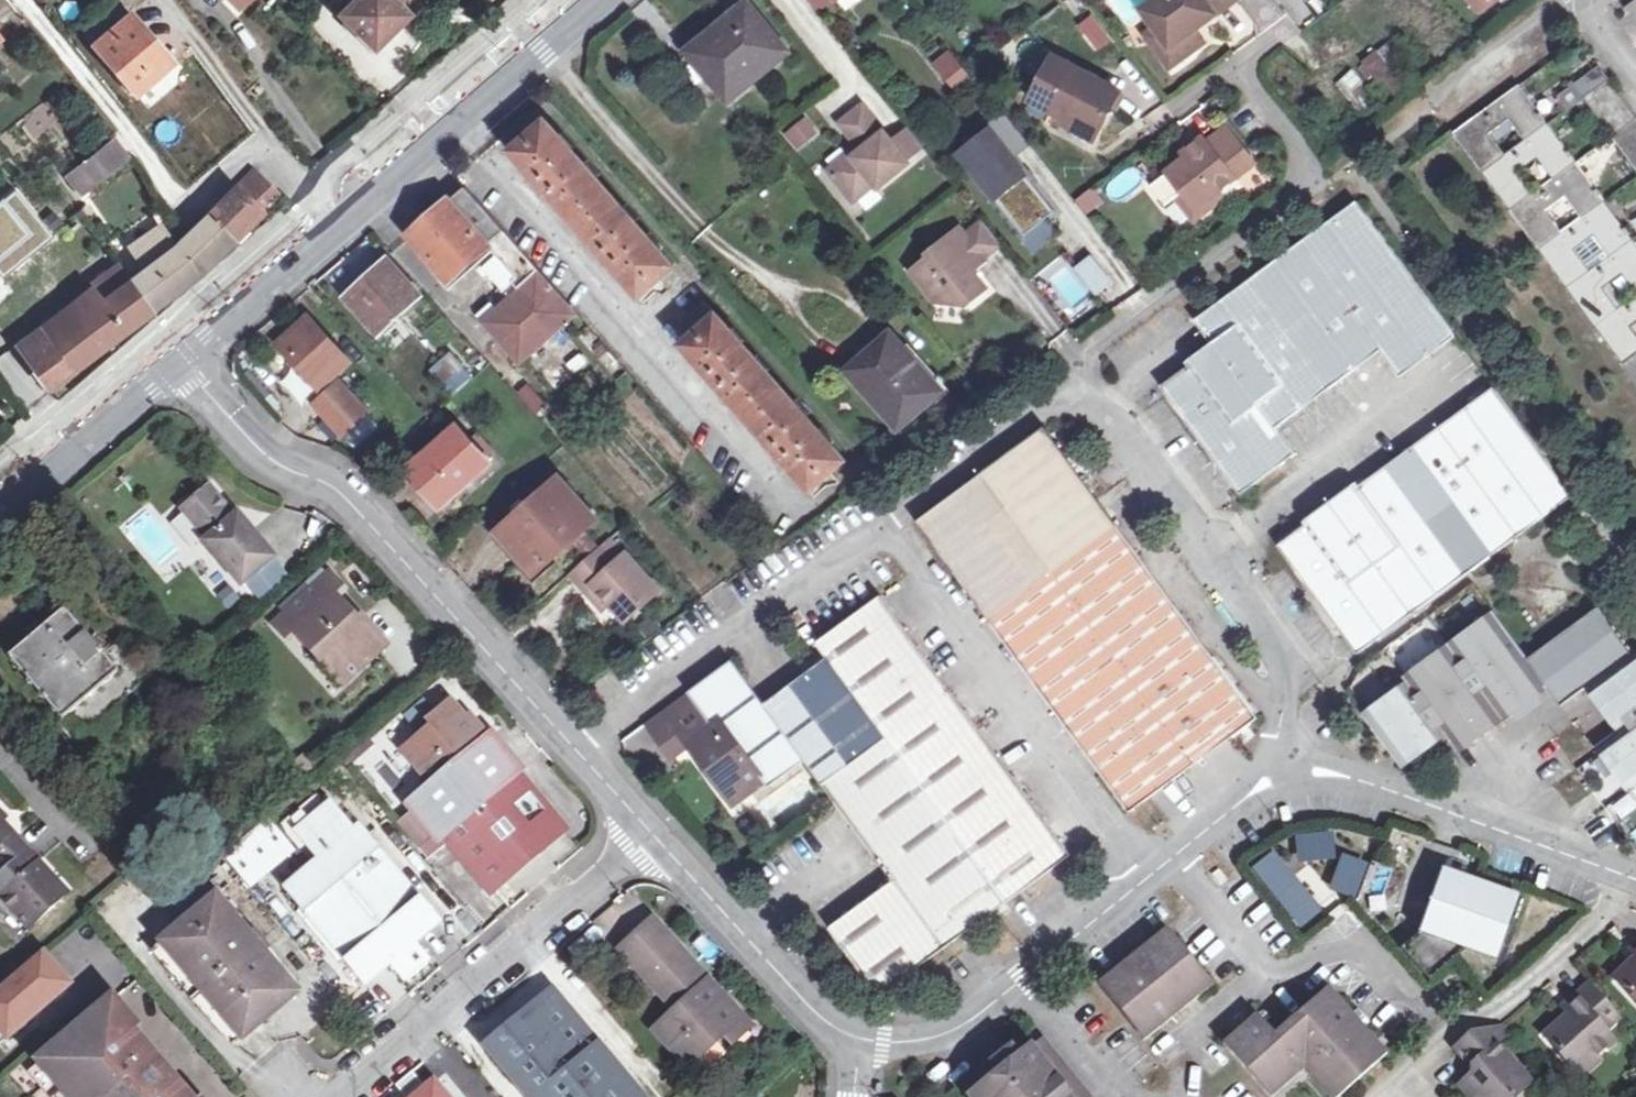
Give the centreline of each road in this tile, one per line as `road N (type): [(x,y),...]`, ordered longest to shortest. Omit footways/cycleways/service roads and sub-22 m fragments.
road 1 (residential): [(187,357),(253,436),(352,496),(560,738)]
road 2 (residential): [(341,226),(267,144),(186,209),(22,0)]
road 3 (unclassified): [(1079,376),(1283,660),(1283,721),(1299,771)]
road 4 (unclassified): [(881,525),(1147,873)]
road 5 (residential): [(653,835),(350,1096)]
road 6 (unclassified): [(881,525),(560,738)]
road 7 (residential): [(1299,771),(1635,882)]
road 8 (secondary): [(341,226),(605,0)]
road 9 (unclassified): [(1324,187),(1079,376)]
road 10 (residential): [(1265,979),(1281,988),(1345,940),(1410,1024),(1458,987),(1481,1013)]
road 11 (residential): [(653,835),(857,1049)]
road 12 (unclassified): [(1079,376),(881,525)]
road 13 (secondary): [(0,516),(187,357)]
road 14 (residential): [(857,1049),(923,1045),(1040,960)]
road 15 (secondary): [(187,357),(341,226)]
road 16 (residential): [(1635,884),(1481,1013)]
road 17 (residential): [(1149,1096),(1040,960)]
road 18 (residential): [(1168,852),(1265,979)]
road 19 (residential): [(1168,852),(1235,796),(1299,771)]
road 20 (residential): [(1324,187),(1237,67)]
road 21 (residential): [(1040,960),(1147,873)]
road 22 (residential): [(560,738),(653,835)]
road 23 (residential): [(1481,1013),(1379,1096)]
road 24 (residential): [(81,847),(0,756)]

